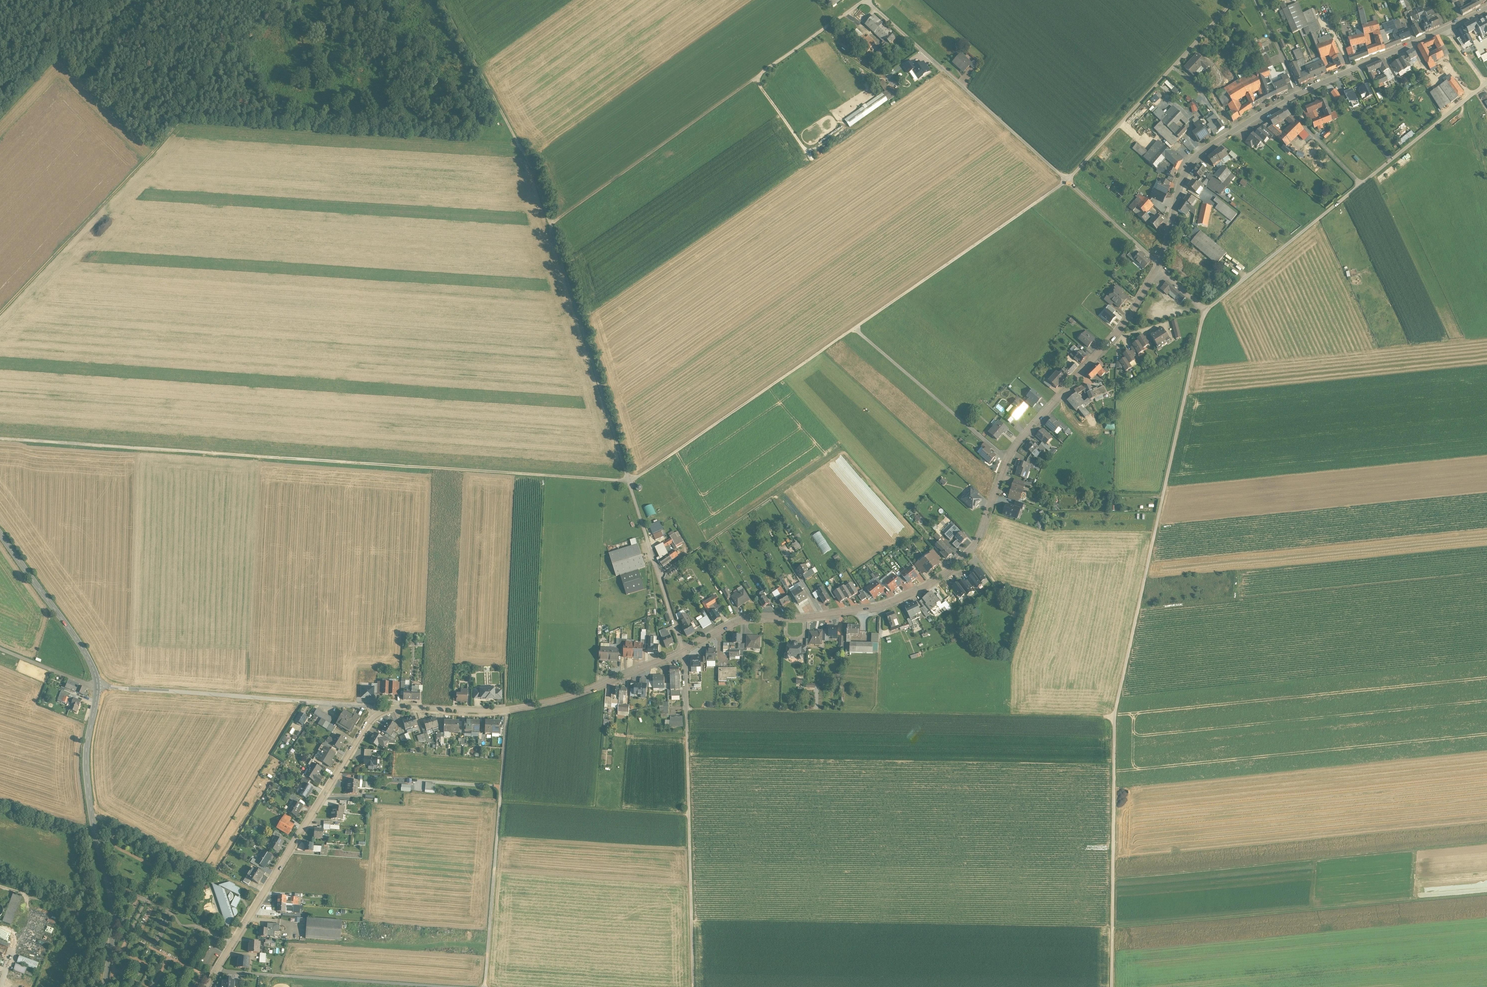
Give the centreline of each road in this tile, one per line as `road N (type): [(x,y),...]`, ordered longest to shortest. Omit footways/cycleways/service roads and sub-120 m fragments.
road 1 (residential): [(377,713),(556,701),(742,620),(871,607),(935,581),(973,549),(1016,445),(1139,301),(1164,254),(1192,161),(1285,101),(1486,8)]
road 2 (track): [(1111,986),(1114,716),(1207,311)]
road 3 (track): [(629,481),(0,437)]
road 4 (track): [(629,481),(1066,180)]
road 5 (track): [(629,481),(534,172),(440,0)]
road 6 (track): [(1114,716),(687,709)]
road 7 (track): [(1485,83),(1207,311)]
road 8 (track): [(0,312),(155,151),(239,46)]
road 9 (track): [(520,146),(178,122)]
road 10 (residential): [(207,986),(377,713)]
road 11 (tertiary): [(105,986),(113,915),(86,768),(96,687)]
road 12 (unclassified): [(377,713),(352,704),(96,687)]
road 13 (track): [(694,986),(687,709)]
road 14 (track): [(486,986),(507,710)]
road 15 (track): [(1066,180),(868,0)]
road 16 (track): [(865,0),(761,74),(759,84),(806,151),(846,127)]
road 17 (track): [(761,74),(550,224)]
road 18 (track): [(1235,0),(1066,180)]
road 19 (track): [(687,709),(685,656),(629,481)]
road 20 (track): [(449,986),(218,968)]
road 21 (track): [(0,117),(57,57),(155,151)]
road 22 (track): [(1007,459),(855,328)]
road 23 (track): [(689,815),(499,803)]
road 24 (track): [(844,448),(690,555)]
road 25 (tertiary): [(96,687),(77,641),(0,532)]
road 26 (track): [(195,0),(239,46),(290,0)]
road 27 (track): [(1160,264),(1066,180)]

